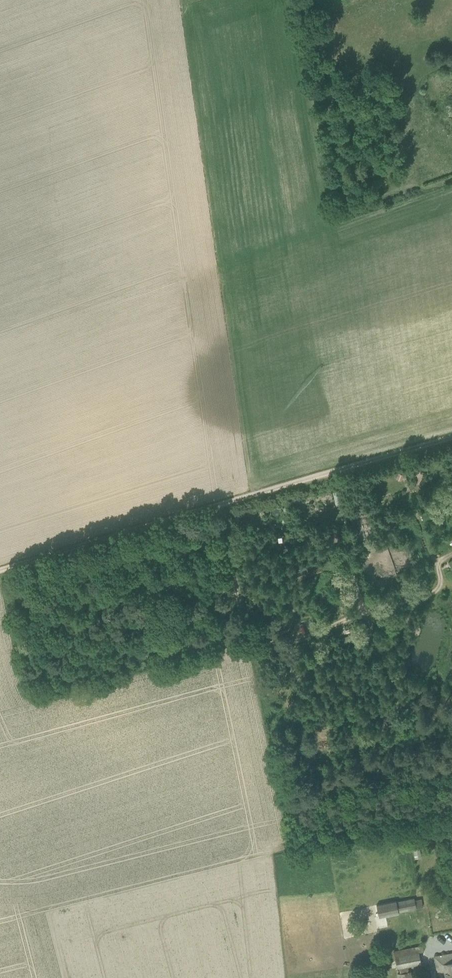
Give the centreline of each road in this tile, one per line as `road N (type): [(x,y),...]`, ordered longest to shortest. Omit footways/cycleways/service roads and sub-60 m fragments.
road 1 (track): [(0,573),(451,439)]

